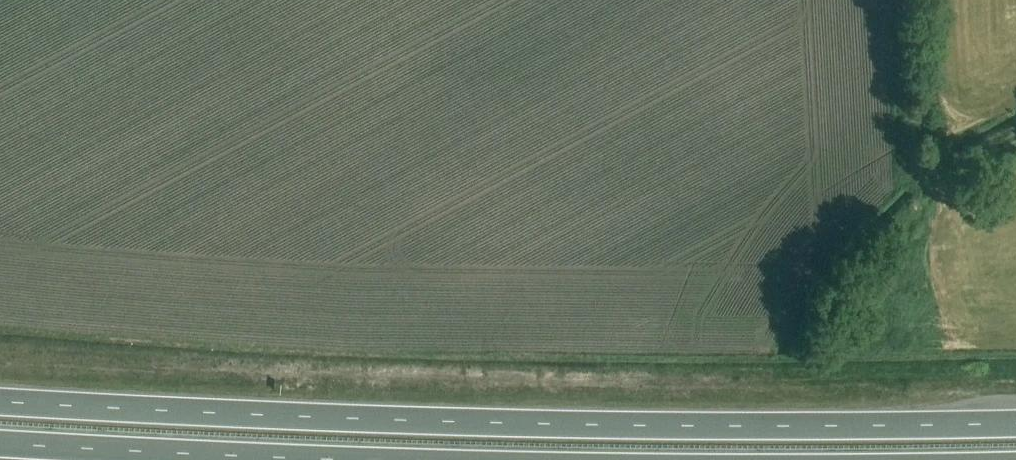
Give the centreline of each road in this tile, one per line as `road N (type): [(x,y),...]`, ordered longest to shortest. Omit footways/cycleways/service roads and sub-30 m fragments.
road 1 (trunk): [(1015,425),(717,429),(0,403)]
road 2 (trunk): [(0,445),(292,459)]
road 3 (track): [(907,0),(913,157),(939,173),(1015,133)]

